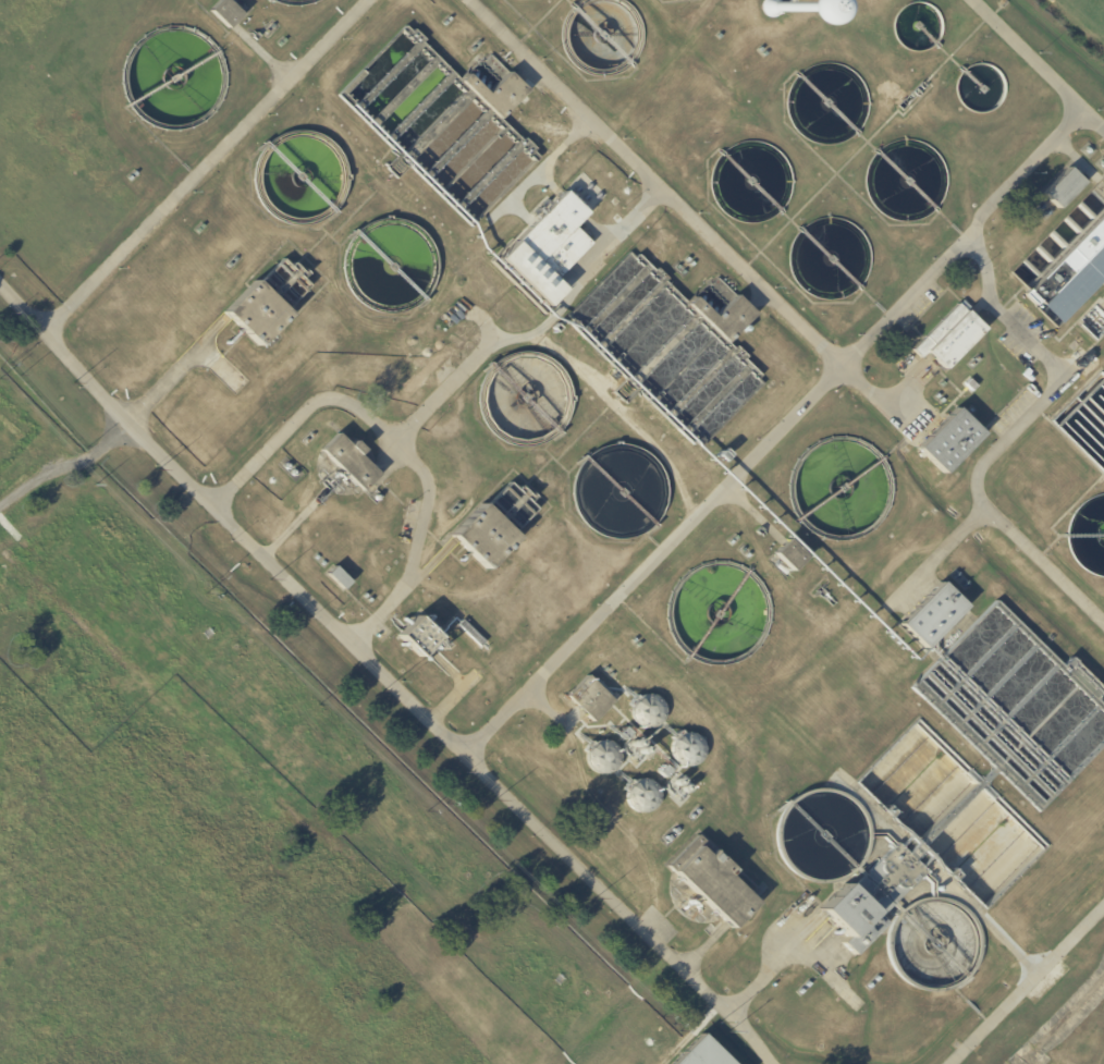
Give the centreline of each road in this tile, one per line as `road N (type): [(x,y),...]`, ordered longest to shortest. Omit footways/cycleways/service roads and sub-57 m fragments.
road 1 (residential): [(0,509),(44,475),(91,457),(132,428)]

